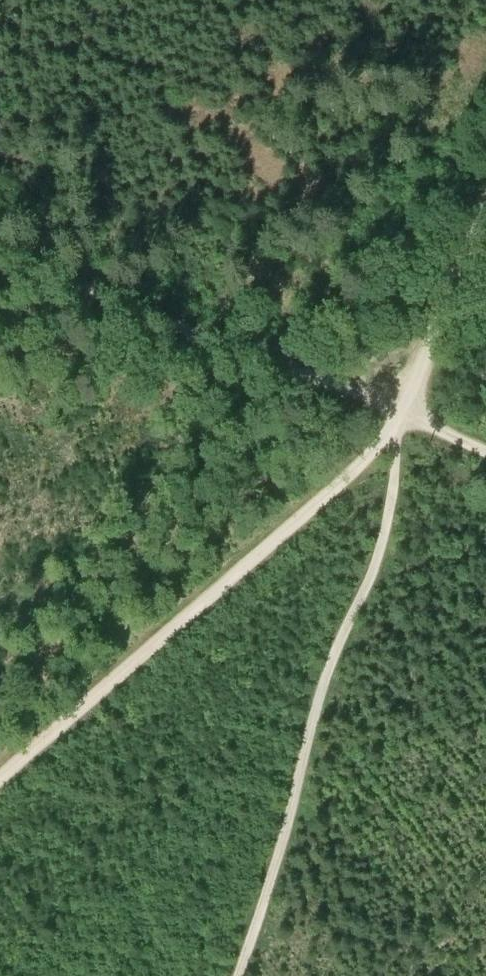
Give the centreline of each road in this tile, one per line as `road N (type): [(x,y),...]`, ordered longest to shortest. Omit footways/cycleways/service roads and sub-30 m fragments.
road 1 (track): [(409,410),(386,537),(332,640),(245,975)]
road 2 (track): [(0,776),(373,451),(409,410)]
road 3 (track): [(0,249),(409,410)]
road 4 (track): [(409,410),(485,214)]

